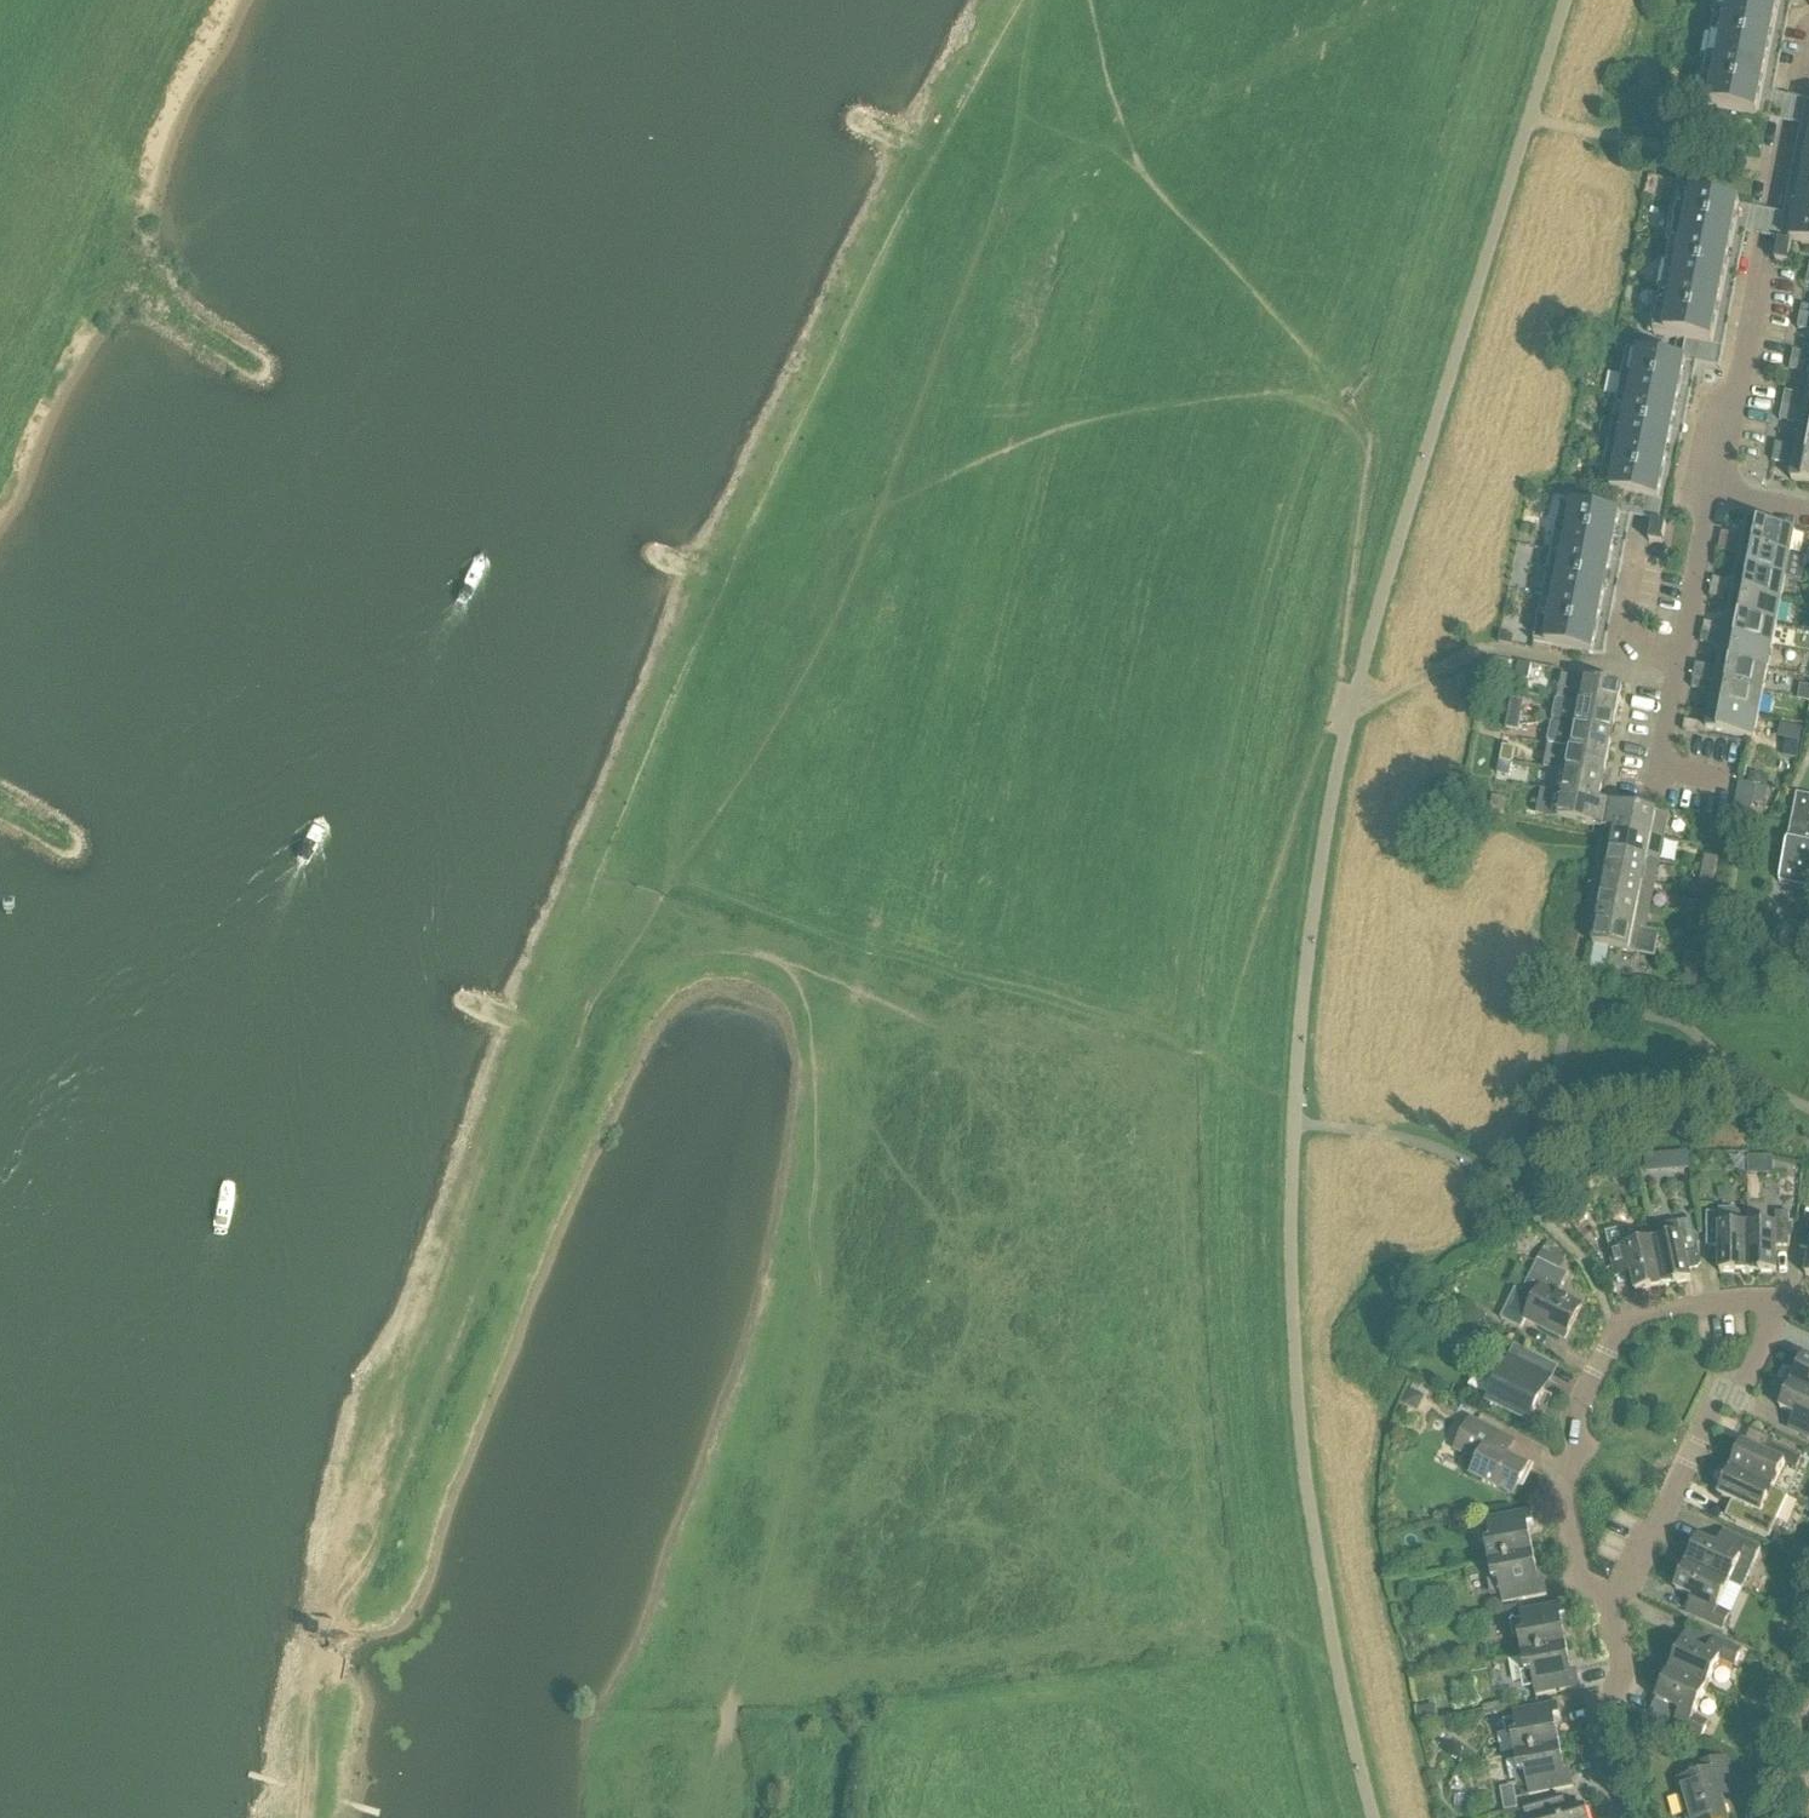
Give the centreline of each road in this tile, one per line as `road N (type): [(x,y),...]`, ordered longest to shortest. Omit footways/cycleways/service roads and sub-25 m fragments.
road 1 (residential): [(1781,1302),(1653,1315),(1615,1333),(1574,1418),(1579,1446),(1562,1488),(1578,1575),(1611,1597)]
road 2 (residential): [(1808,74),(1797,71),(1718,495)]
road 3 (residential): [(1611,1597),(1630,1588),(1713,1403),(1743,1384),(1781,1302)]
road 4 (residential): [(1611,1597),(1623,1671),(1594,1729),(1620,1817)]
road 5 (residential): [(1731,781),(1661,767),(1682,657)]
road 6 (residential): [(1639,538),(1619,645),(1682,657)]
road 7 (residential): [(1682,657),(1718,495)]

